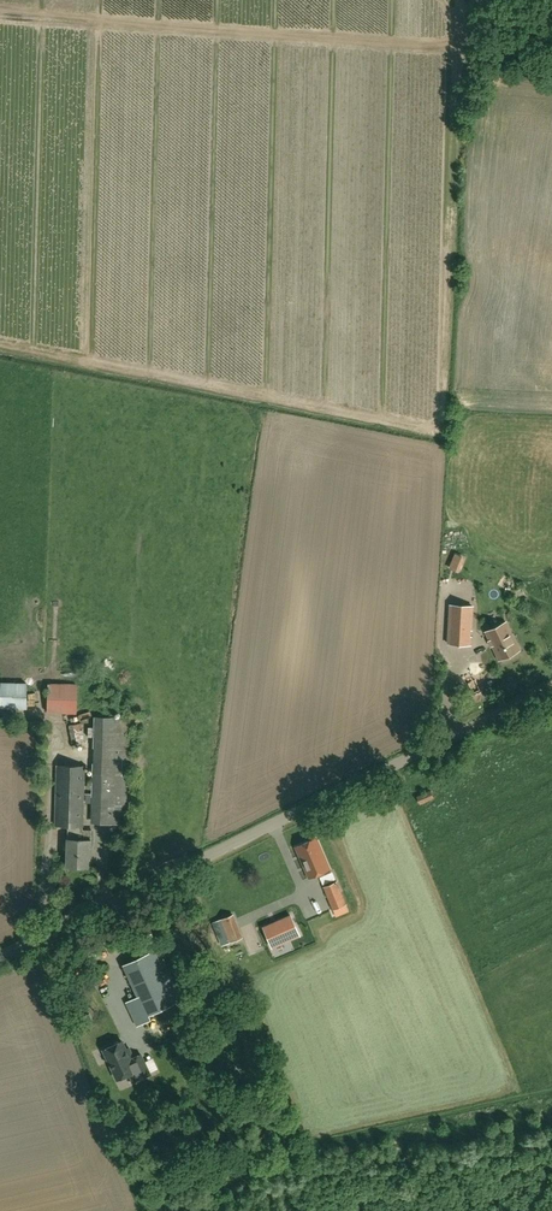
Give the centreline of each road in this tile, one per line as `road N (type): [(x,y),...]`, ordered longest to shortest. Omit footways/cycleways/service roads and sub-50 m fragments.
road 1 (track): [(478,19),(460,114),(441,405),(428,429),(0,351)]
road 2 (unclassified): [(0,957),(551,688)]

